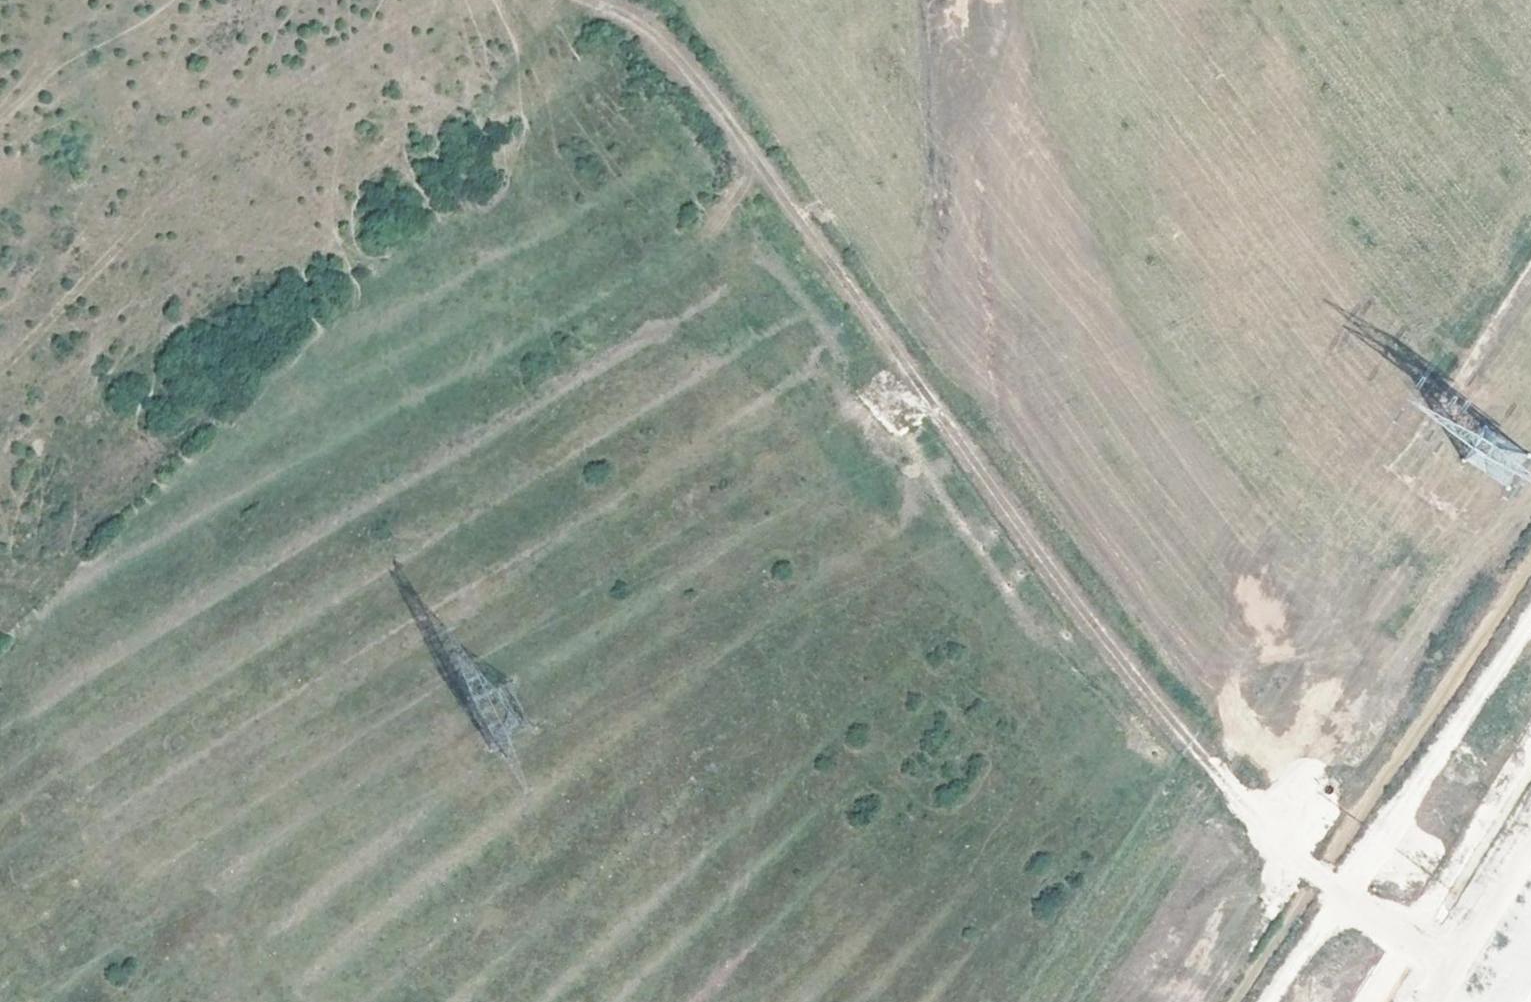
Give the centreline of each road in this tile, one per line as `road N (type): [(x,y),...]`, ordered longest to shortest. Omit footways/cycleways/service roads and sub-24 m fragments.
road 1 (track): [(1383,1001),(1530,757)]

